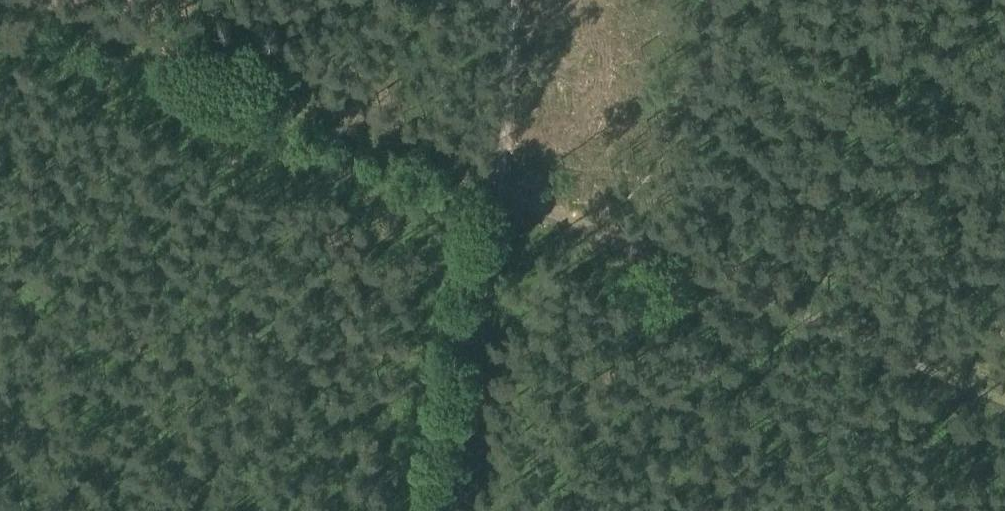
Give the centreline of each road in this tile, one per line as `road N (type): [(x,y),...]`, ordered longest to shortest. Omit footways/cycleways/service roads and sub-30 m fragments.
road 1 (track): [(1004,408),(507,207)]
road 2 (track): [(455,510),(507,207)]
road 3 (track): [(507,207),(536,0)]
road 4 (track): [(507,207),(349,154)]

